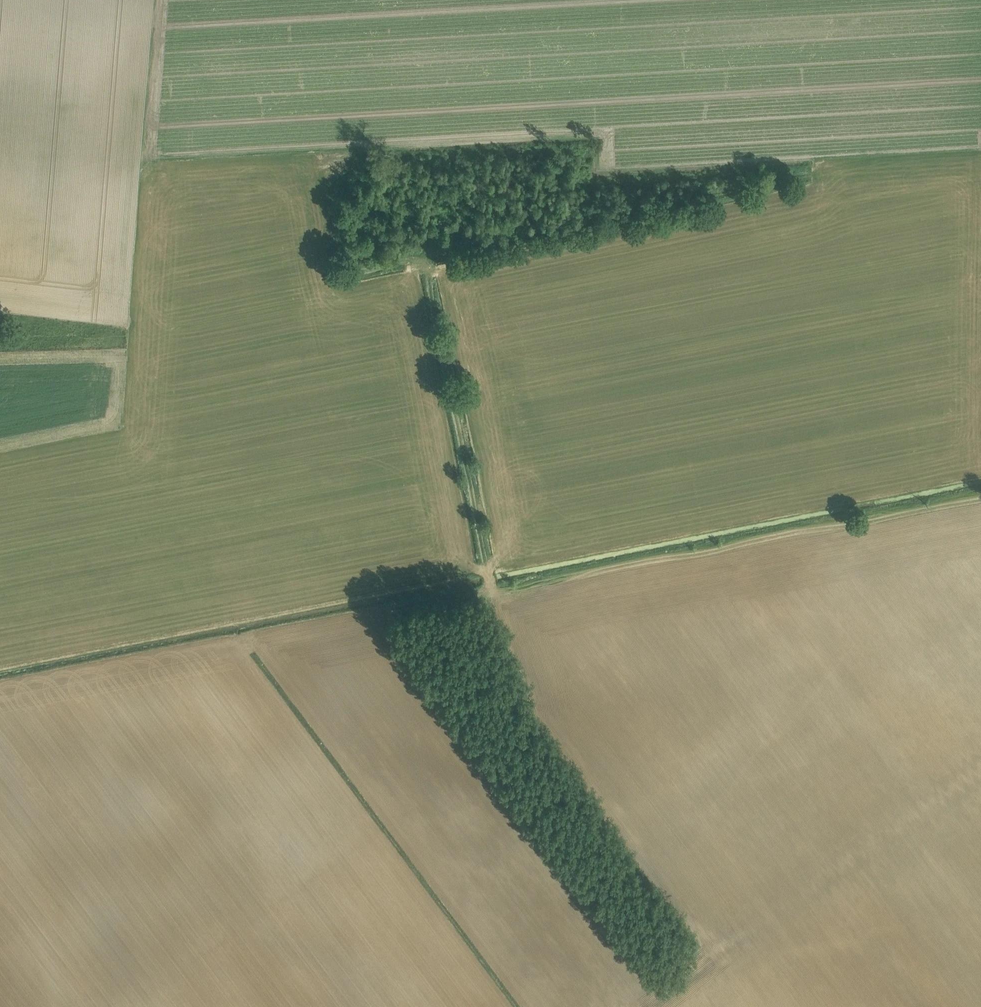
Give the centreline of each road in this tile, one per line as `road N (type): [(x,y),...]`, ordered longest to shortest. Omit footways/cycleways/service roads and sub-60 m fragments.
road 1 (track): [(429,263),(980,148)]
road 2 (track): [(491,591),(980,498)]
road 3 (track): [(713,953),(605,818),(526,694),(491,591)]
road 4 (track): [(713,953),(980,766)]
road 5 (track): [(488,576),(429,263)]

